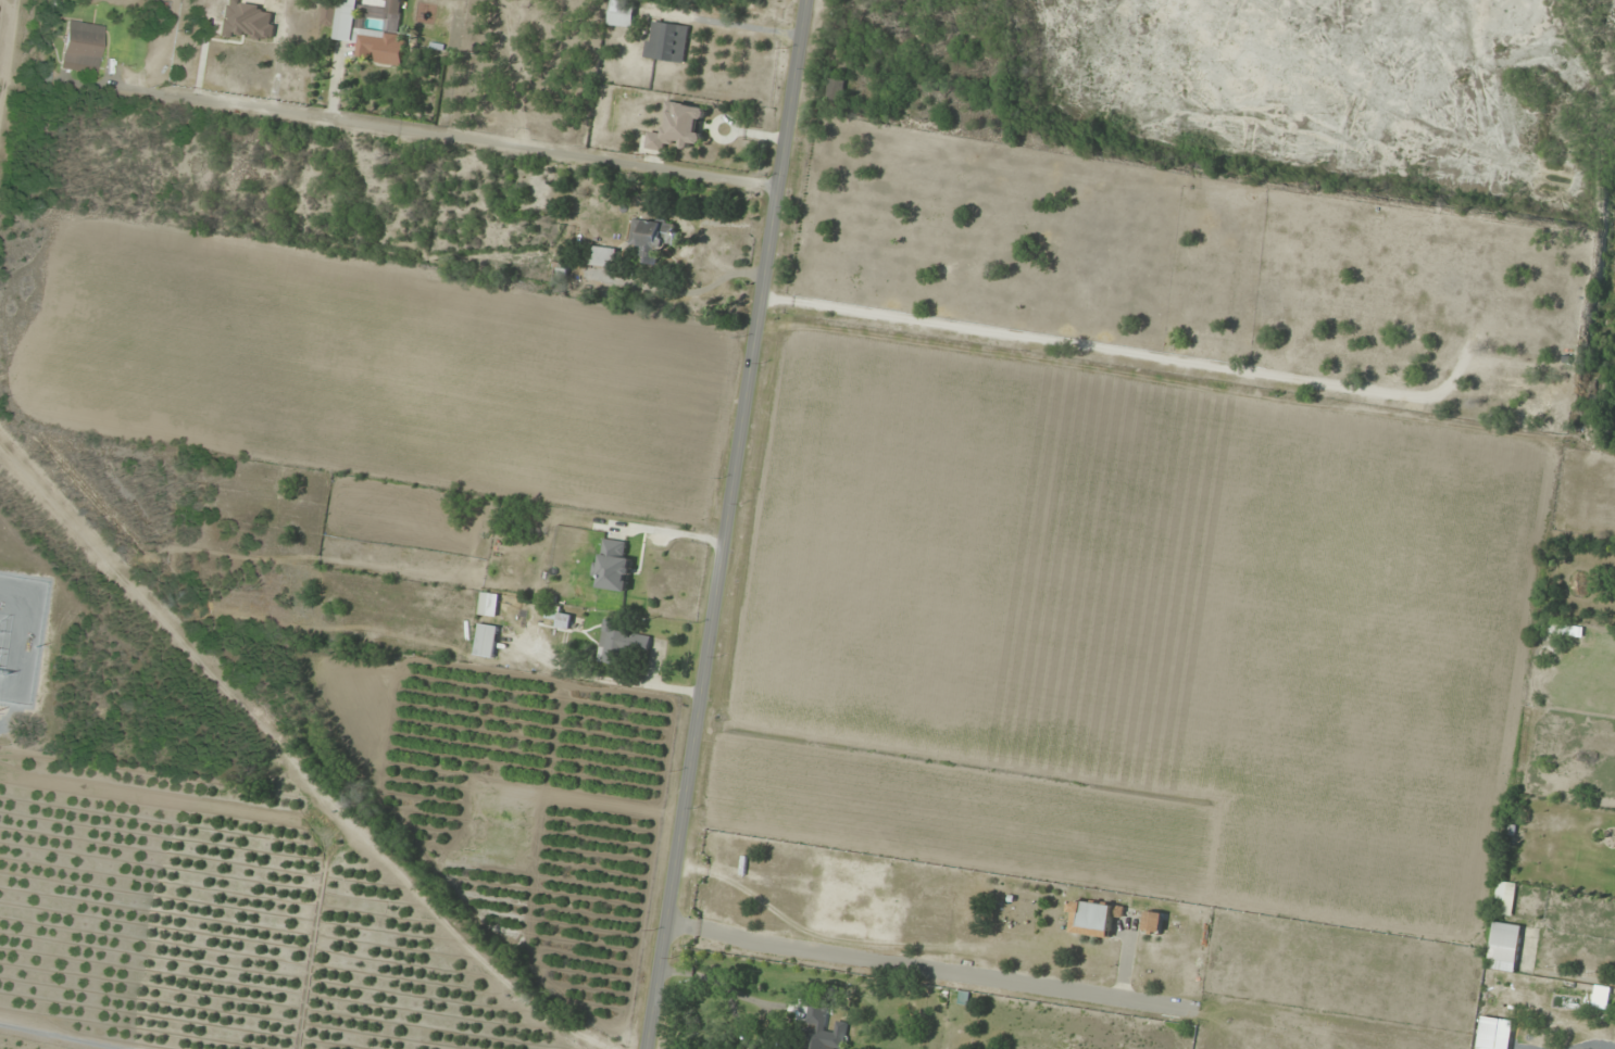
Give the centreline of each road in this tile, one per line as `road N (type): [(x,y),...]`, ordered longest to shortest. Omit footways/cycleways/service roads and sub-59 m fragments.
road 1 (tertiary): [(648,1048),(808,0)]
road 2 (residential): [(168,98),(780,193)]

